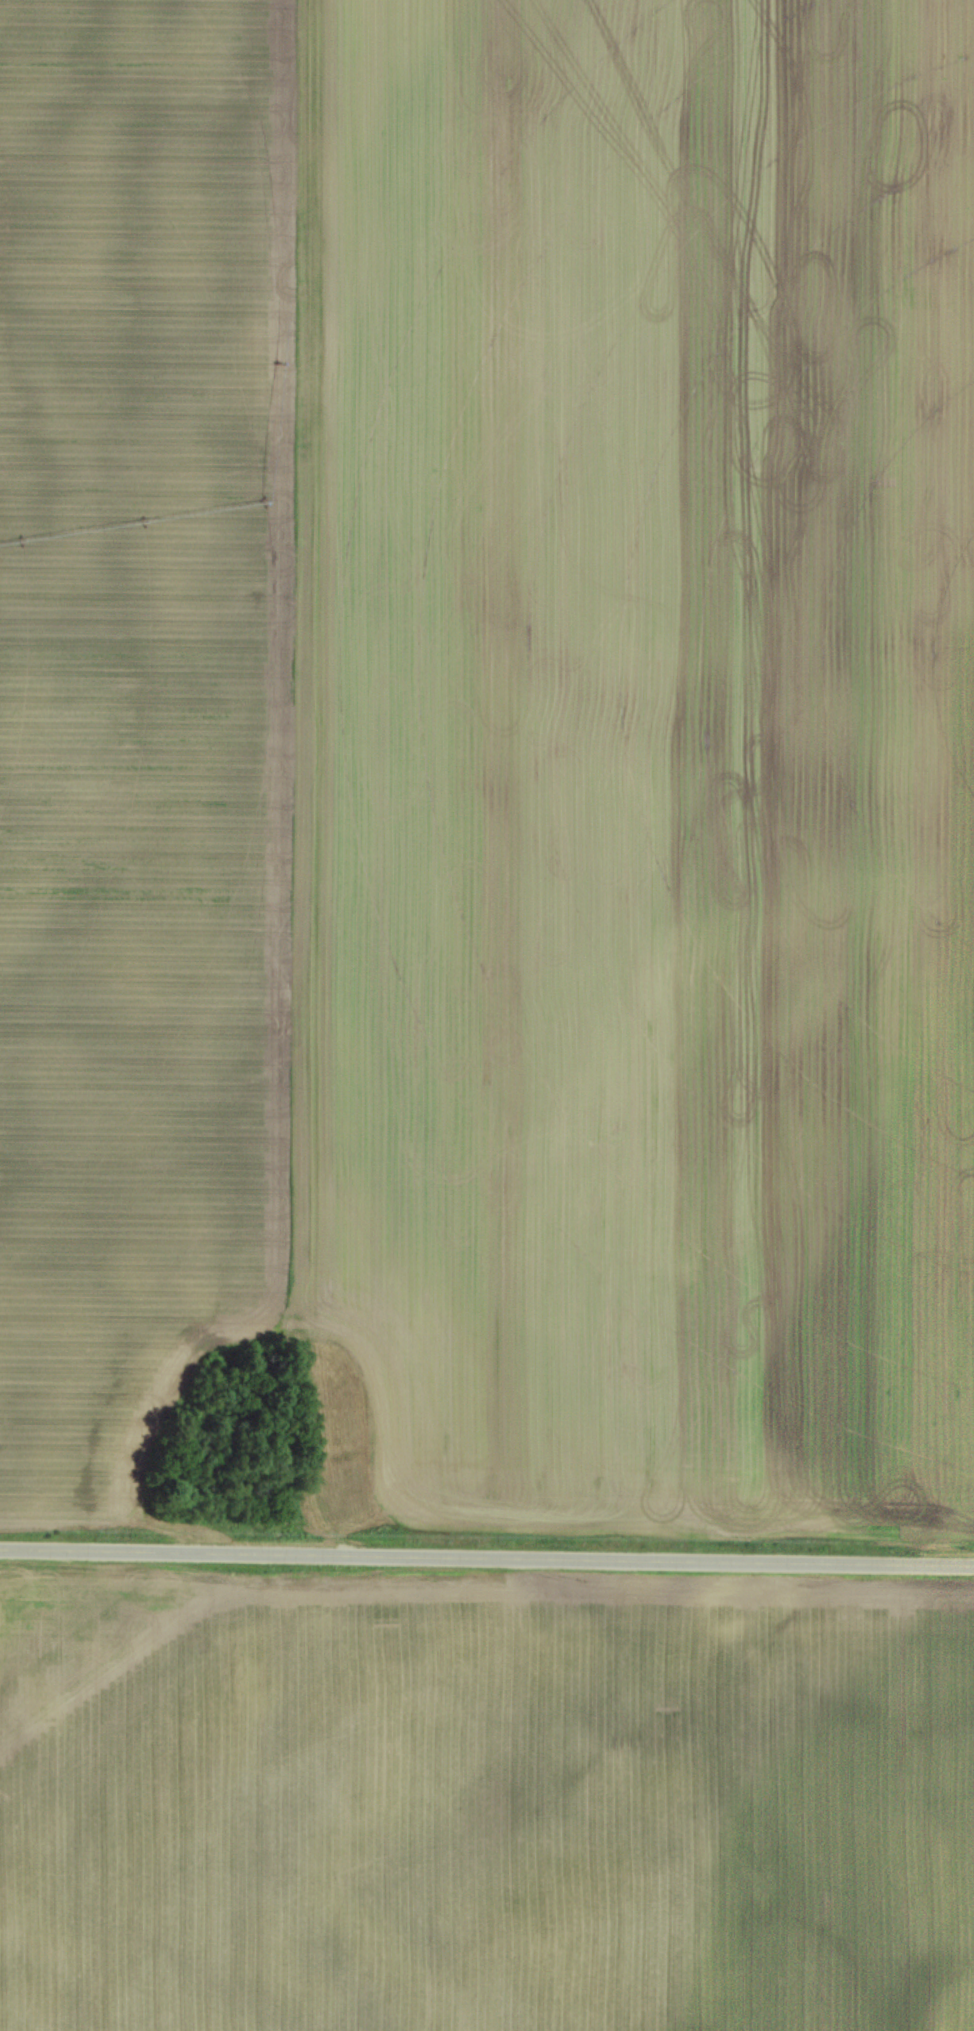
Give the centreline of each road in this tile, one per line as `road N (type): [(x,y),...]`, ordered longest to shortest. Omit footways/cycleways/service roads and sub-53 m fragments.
road 1 (residential): [(0,1552),(973,1567)]

